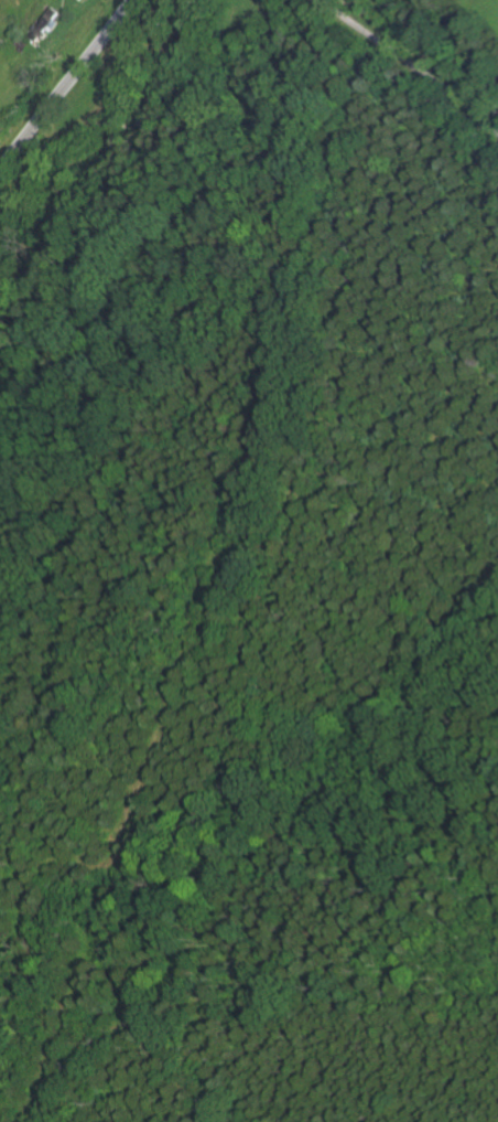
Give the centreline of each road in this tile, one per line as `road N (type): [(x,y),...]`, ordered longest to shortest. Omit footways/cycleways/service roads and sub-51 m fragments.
road 1 (residential): [(497,135),(319,0)]
road 2 (tertiary): [(0,164),(129,0)]

